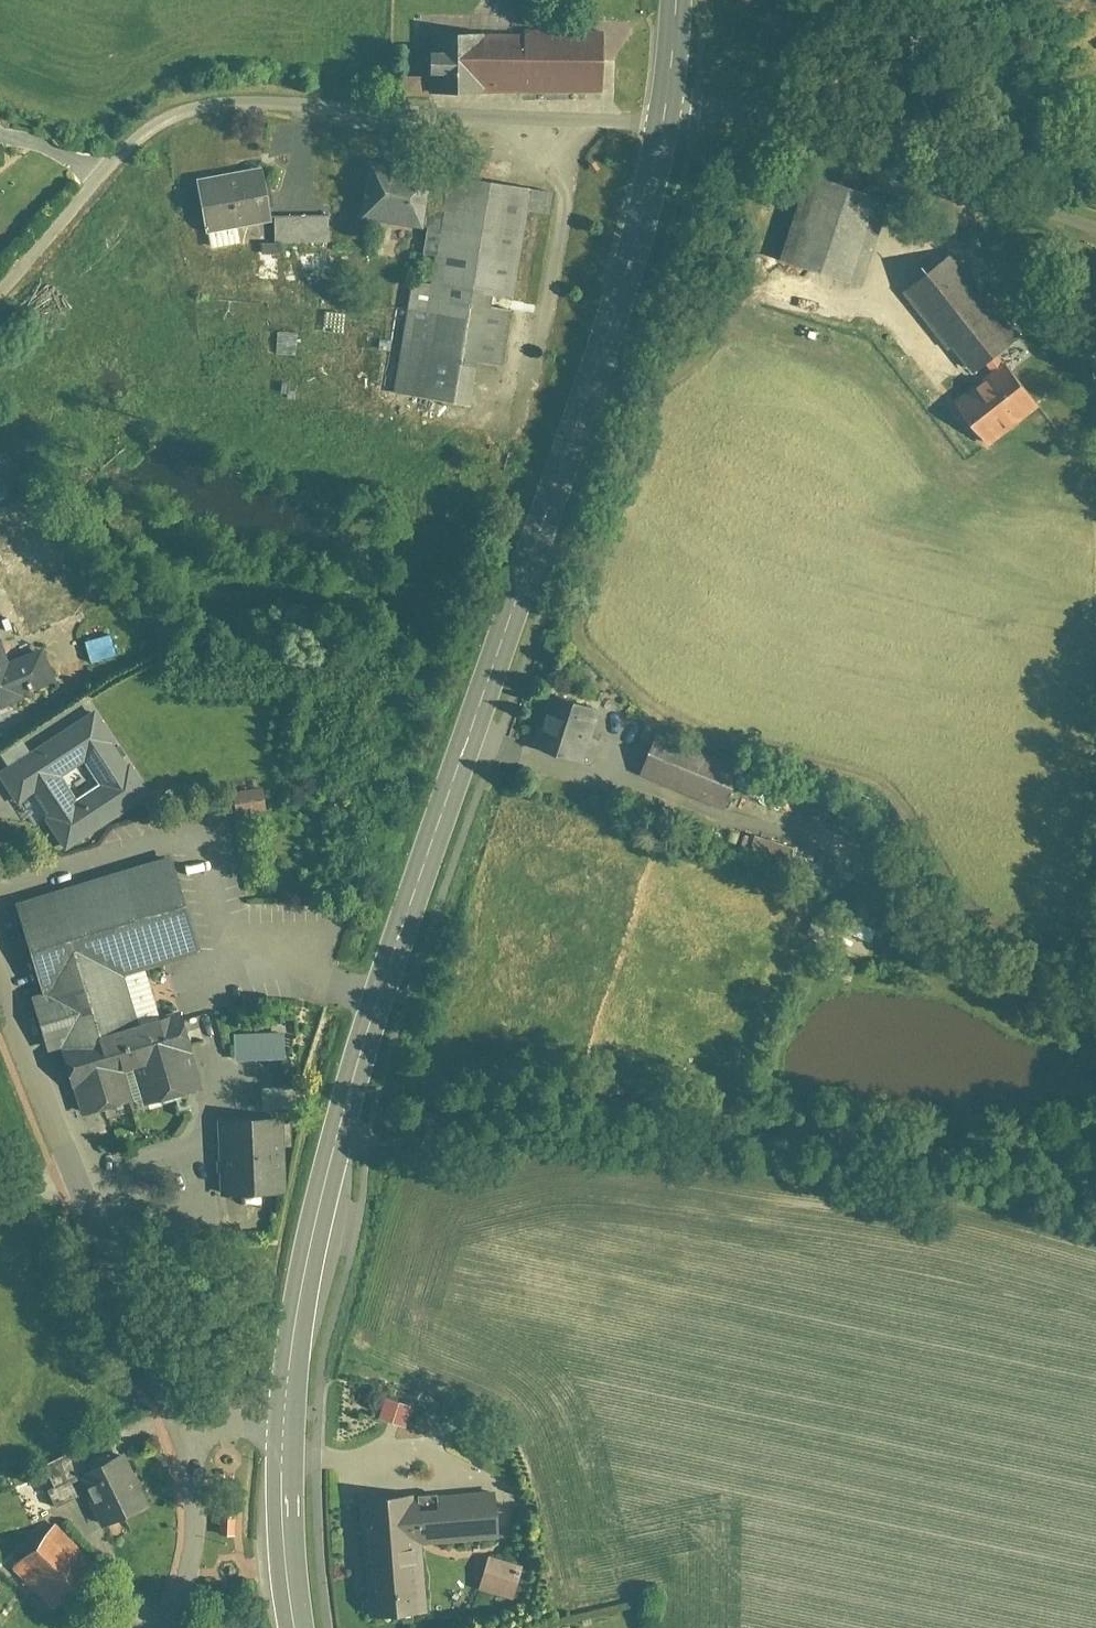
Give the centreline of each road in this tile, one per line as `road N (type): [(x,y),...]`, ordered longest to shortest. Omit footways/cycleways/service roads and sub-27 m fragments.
road 1 (primary): [(283,1416),(340,1122),(616,296),(666,120)]
road 2 (track): [(1095,1134),(988,1156),(553,1109),(421,1133),(331,1162)]
road 3 (residential): [(666,120),(234,105),(185,112),(146,131),(0,290)]
road 4 (unclassified): [(283,1416),(181,1425),(0,980)]
road 5 (residential): [(756,121),(1095,233)]
road 6 (track): [(890,928),(952,977),(1095,1007)]
road 7 (primary): [(298,1627),(285,1554),(283,1416)]
road 8 (residential): [(846,0),(788,62),(756,121)]
road 9 (primary): [(666,120),(674,0)]

